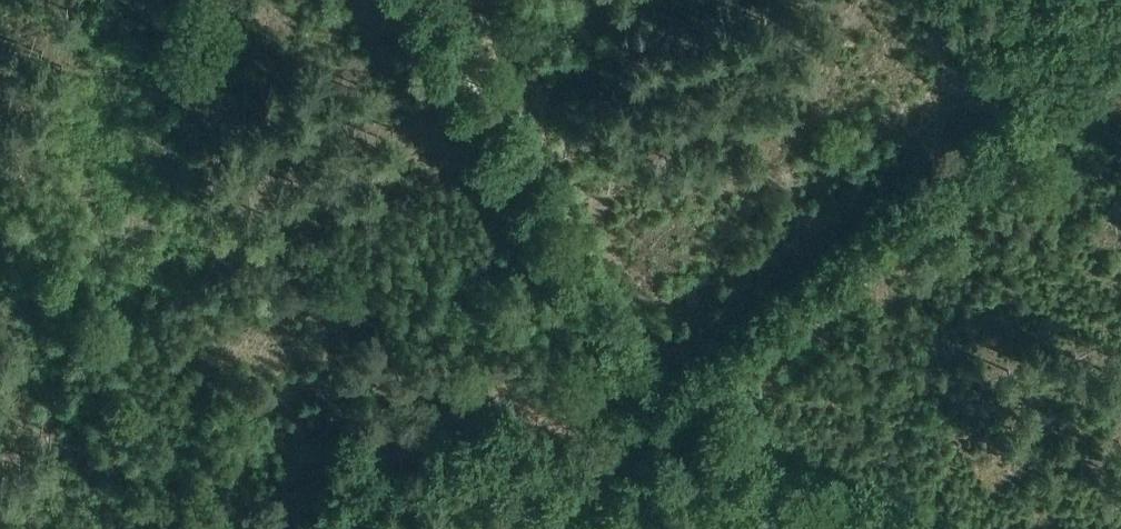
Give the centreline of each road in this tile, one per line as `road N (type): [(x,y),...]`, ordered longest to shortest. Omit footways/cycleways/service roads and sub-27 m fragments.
road 1 (track): [(539,528),(599,482),(634,427)]

